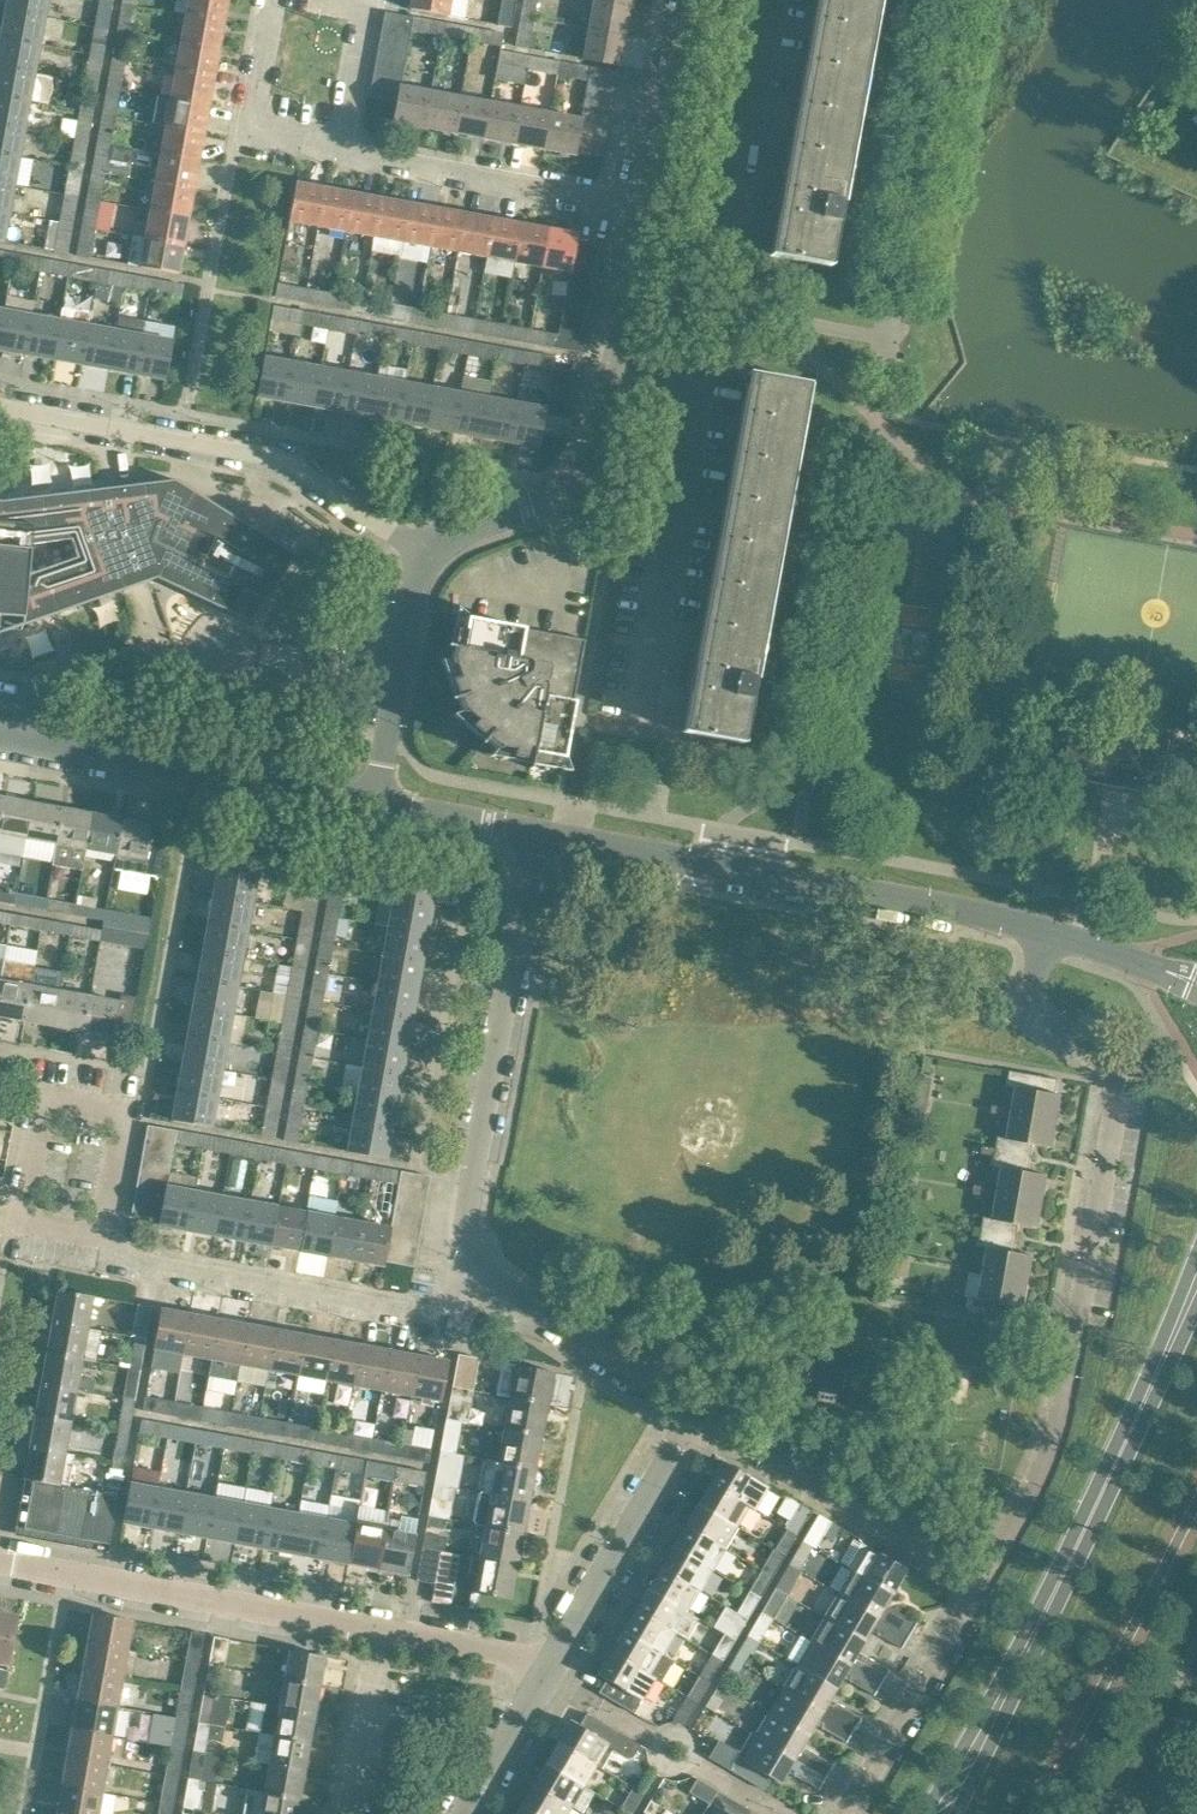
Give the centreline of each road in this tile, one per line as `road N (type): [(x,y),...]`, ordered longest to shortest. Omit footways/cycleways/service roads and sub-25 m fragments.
road 1 (residential): [(969,1594),(1057,1429),(1123,1075),(1033,1003),(1048,935)]
road 2 (tertiary): [(940,1813),(1157,1386),(1196,1286)]
road 3 (residential): [(1048,935),(951,906),(535,833)]
road 4 (residential): [(424,558),(348,496),(286,461),(0,405)]
road 5 (residential): [(478,1277),(465,1228),(535,833)]
road 6 (residential): [(612,376),(691,392),(630,713)]
road 7 (residential): [(478,1277),(436,1316),(122,1257),(107,1236)]
road 8 (residential): [(384,1627),(0,1560)]
road 9 (residential): [(378,803),(0,739)]
road 10 (residential): [(969,1594),(690,1422)]
road 11 (unclassified): [(649,212),(341,153)]
road 12 (residential): [(650,204),(723,217),(763,0)]
road 13 (residential): [(424,558),(541,518),(571,497),(601,432),(612,376)]
road 14 (residential): [(550,1657),(690,1422)]
road 15 (residential): [(690,1422),(495,1298),(478,1277)]
road 16 (residential): [(845,1813),(969,1594)]
road 17 (residential): [(378,803),(424,558)]
road 18 (unclassified): [(341,153),(243,133),(266,0)]
road 19 (residential): [(107,1236),(12,1221),(35,1091)]
road 20 (residential): [(35,1091),(131,1108),(107,1236)]
road 21 (residential): [(650,204),(688,0)]
road 22 (residential): [(356,1813),(384,1627)]
road 23 (residential): [(455,1813),(550,1657)]
road 24 (residential): [(550,1657),(384,1627)]
road 25 (residential): [(612,376),(649,212)]
road 26 (residential): [(535,833),(378,803)]
road 27 (unclassified): [(366,0),(341,153)]

